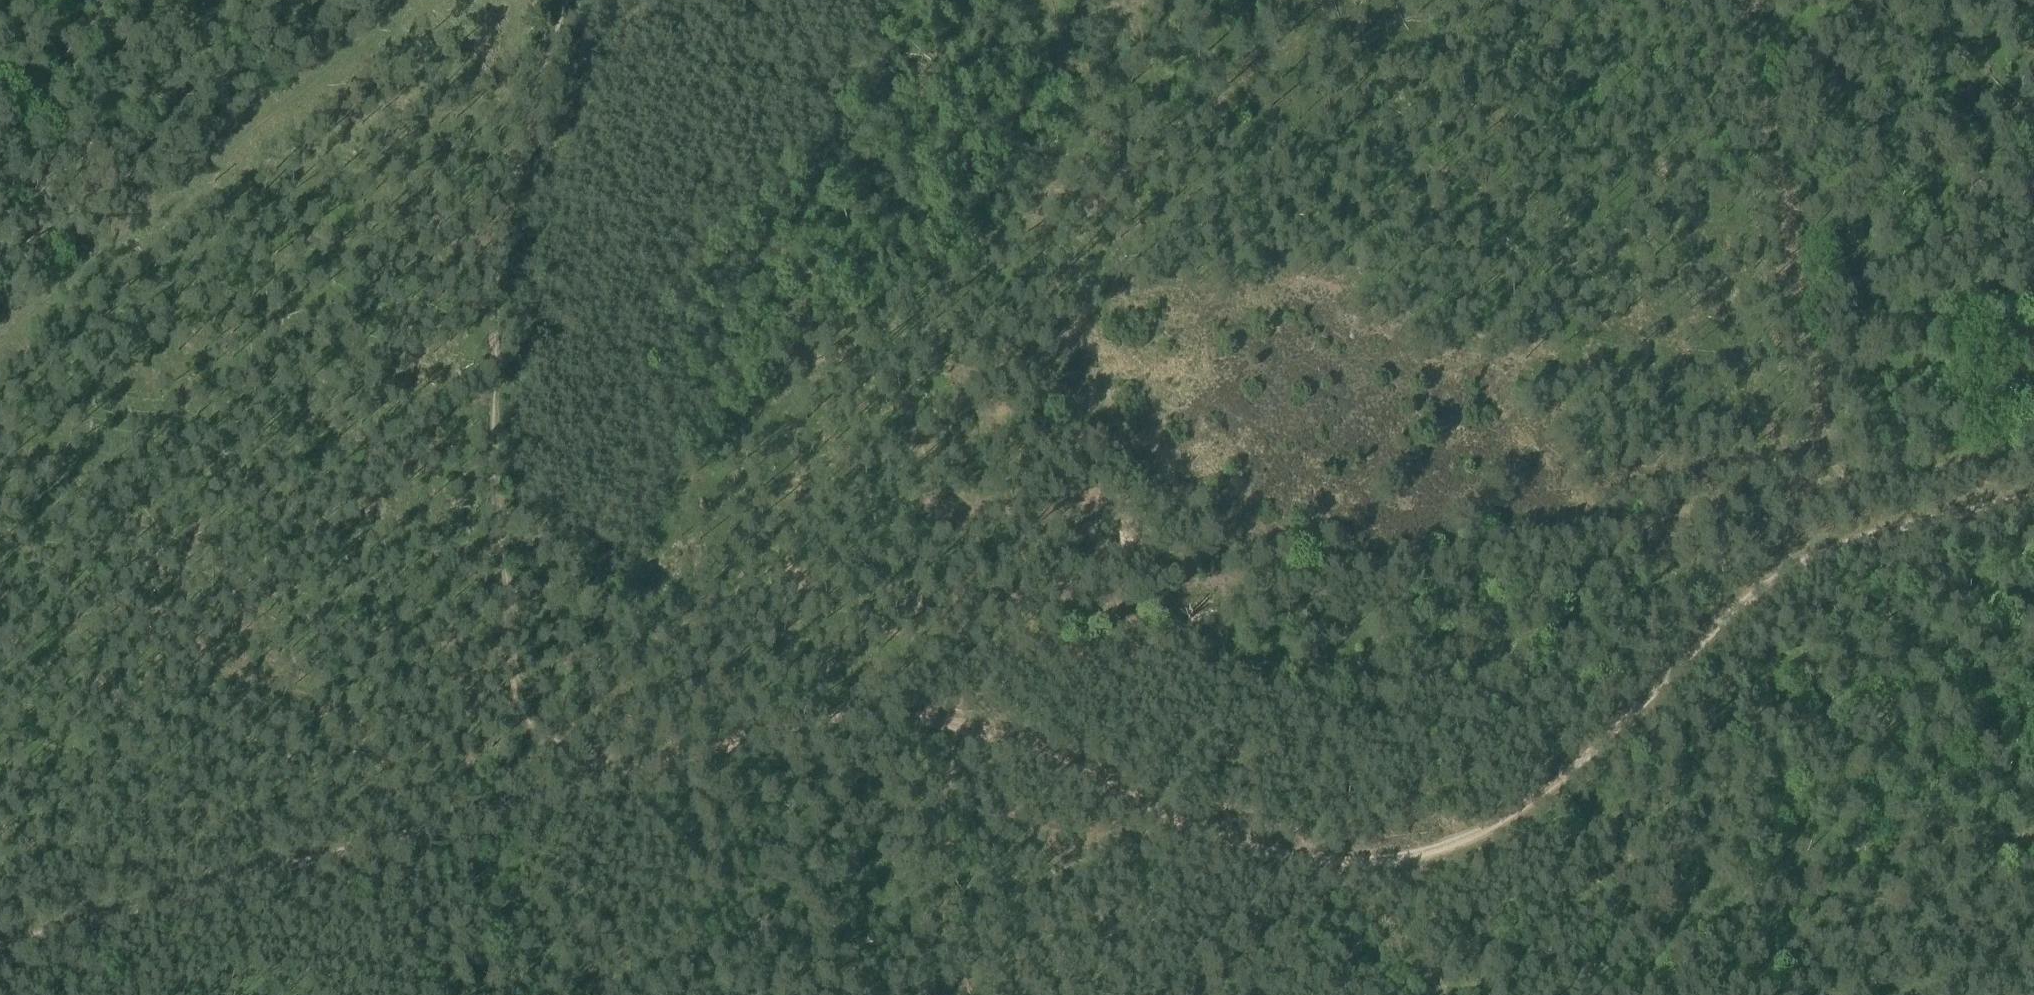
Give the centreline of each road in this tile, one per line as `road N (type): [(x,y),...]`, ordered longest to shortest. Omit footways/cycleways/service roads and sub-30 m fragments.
road 1 (track): [(565,0),(491,299),(498,524),(514,691),(533,739),(573,773),(595,779),(788,723),(904,715),(1041,751),(1152,809),(1264,851),(1382,866),(1443,855),(1533,803),(1628,722),(1740,608),(1819,555),(2033,498)]
road 2 (track): [(0,948),(595,779)]
road 3 (track): [(942,994),(949,811),(970,730)]

